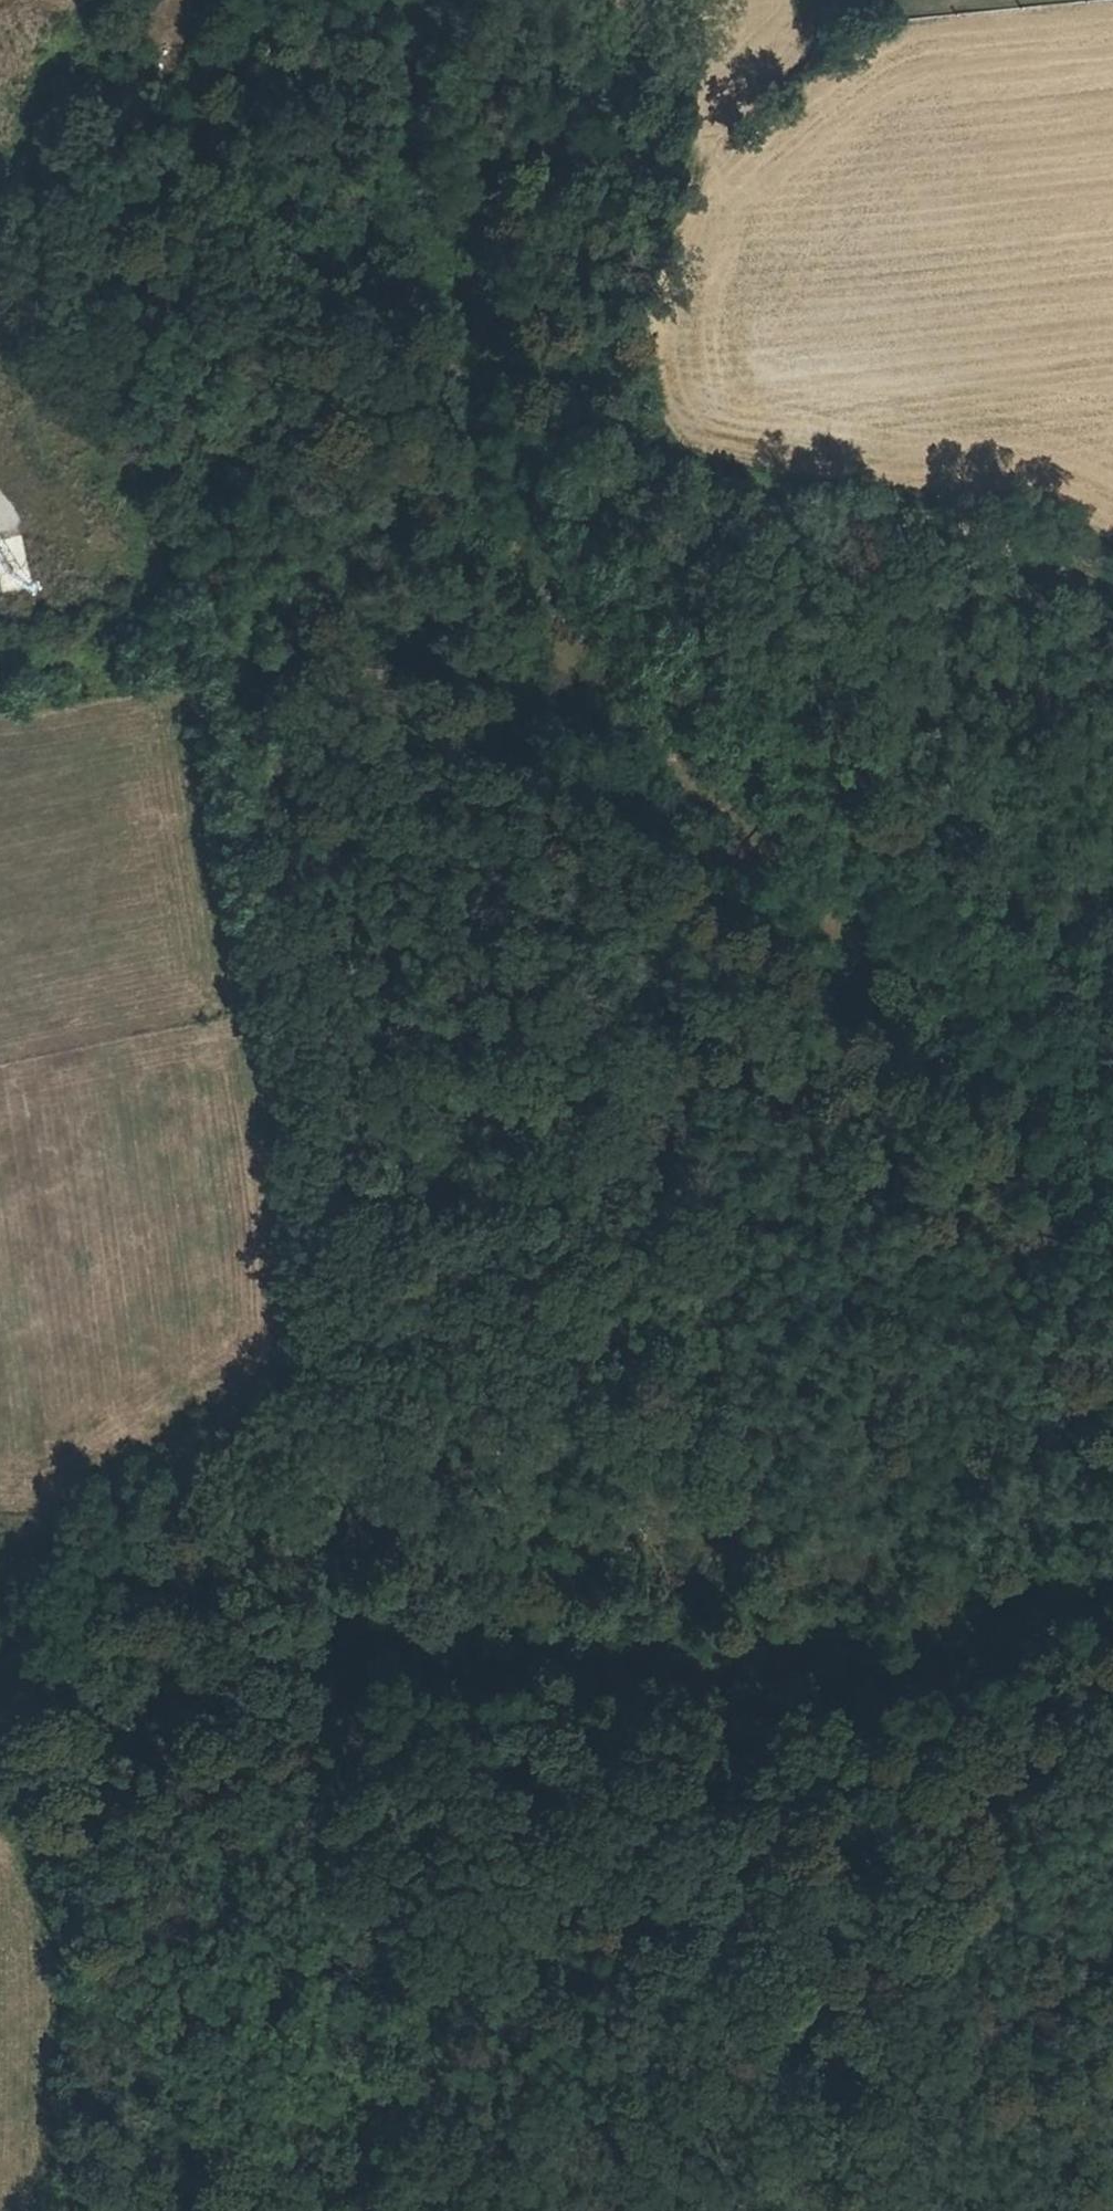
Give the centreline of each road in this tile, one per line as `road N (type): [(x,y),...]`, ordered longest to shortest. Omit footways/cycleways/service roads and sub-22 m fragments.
road 1 (track): [(1112,590),(723,483),(674,439)]
road 2 (track): [(396,0),(395,161),(328,206)]

